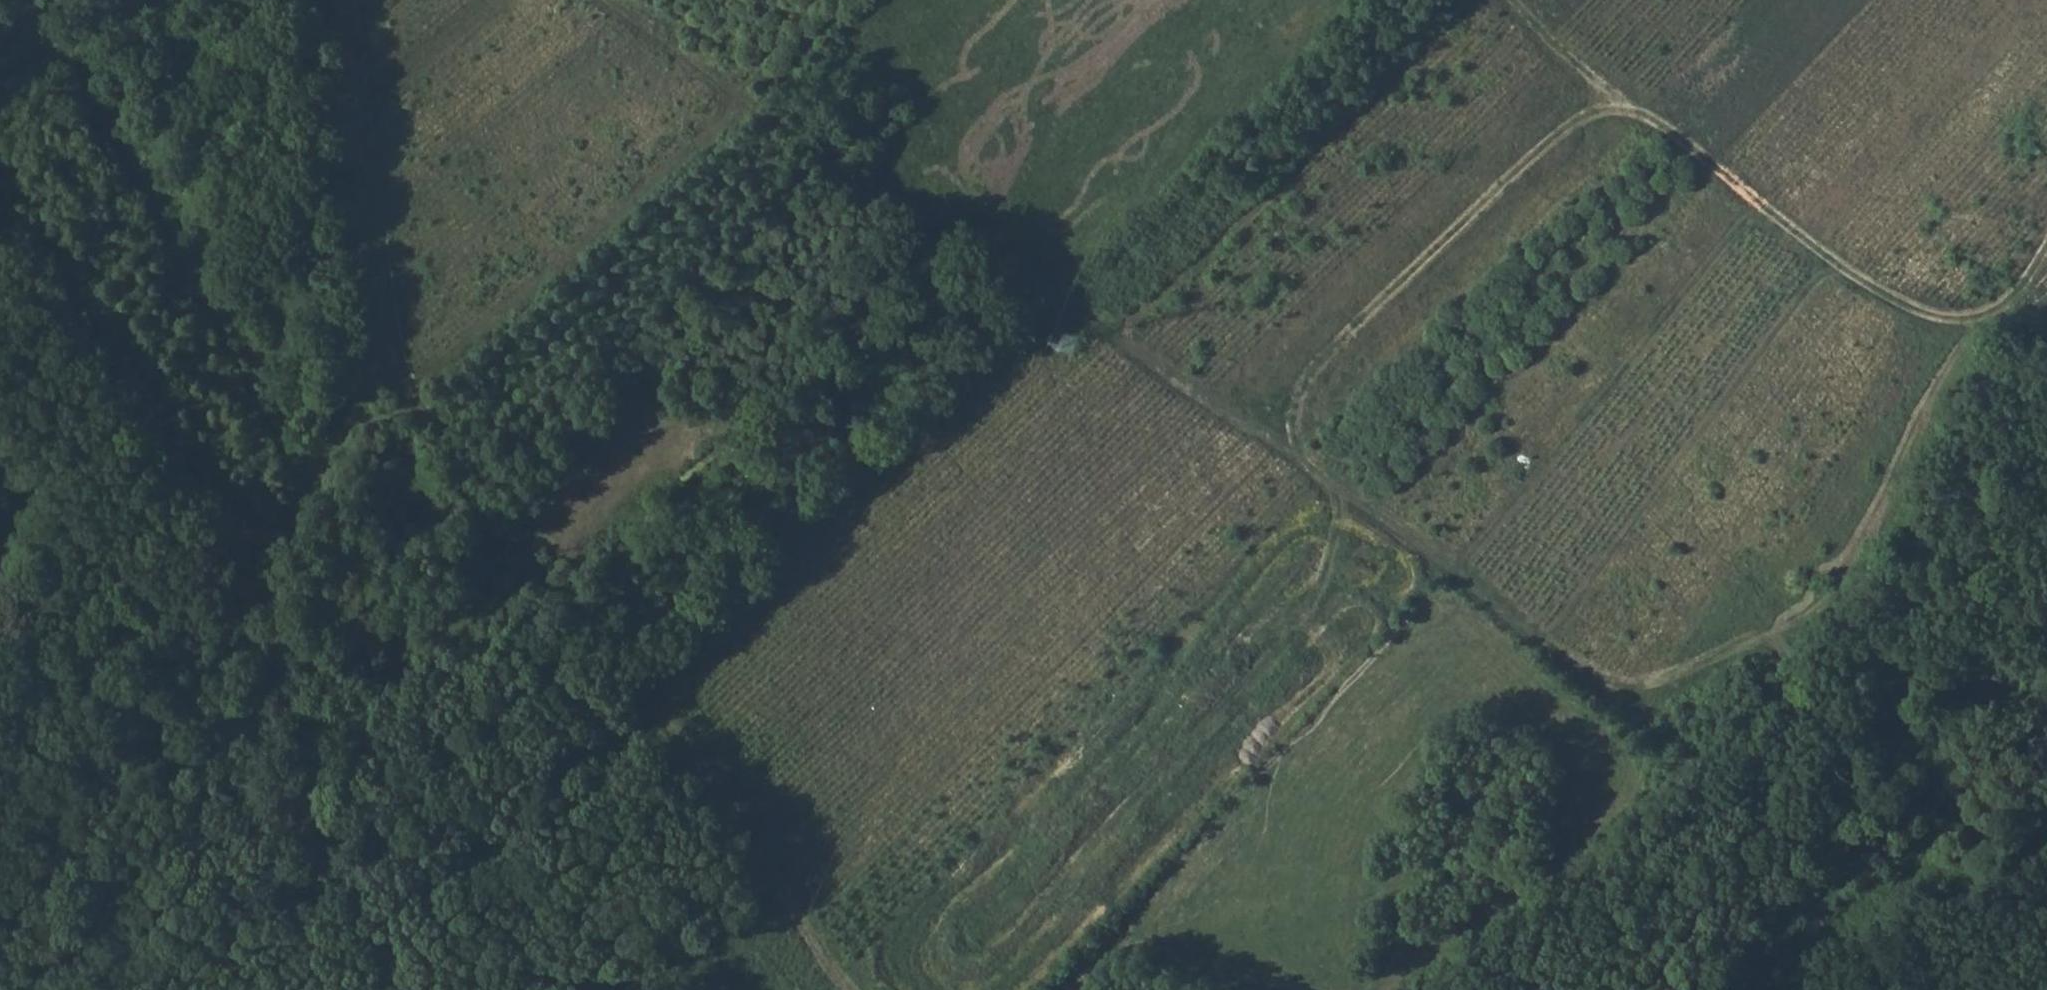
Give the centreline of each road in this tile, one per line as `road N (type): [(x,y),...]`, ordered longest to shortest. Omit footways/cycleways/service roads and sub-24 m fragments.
road 1 (track): [(353,0),(387,274),(422,413),(556,621),(674,753),(822,961)]
road 2 (track): [(1502,0),(1732,189),(1875,291),(1970,321),(1997,307),(2046,239)]

